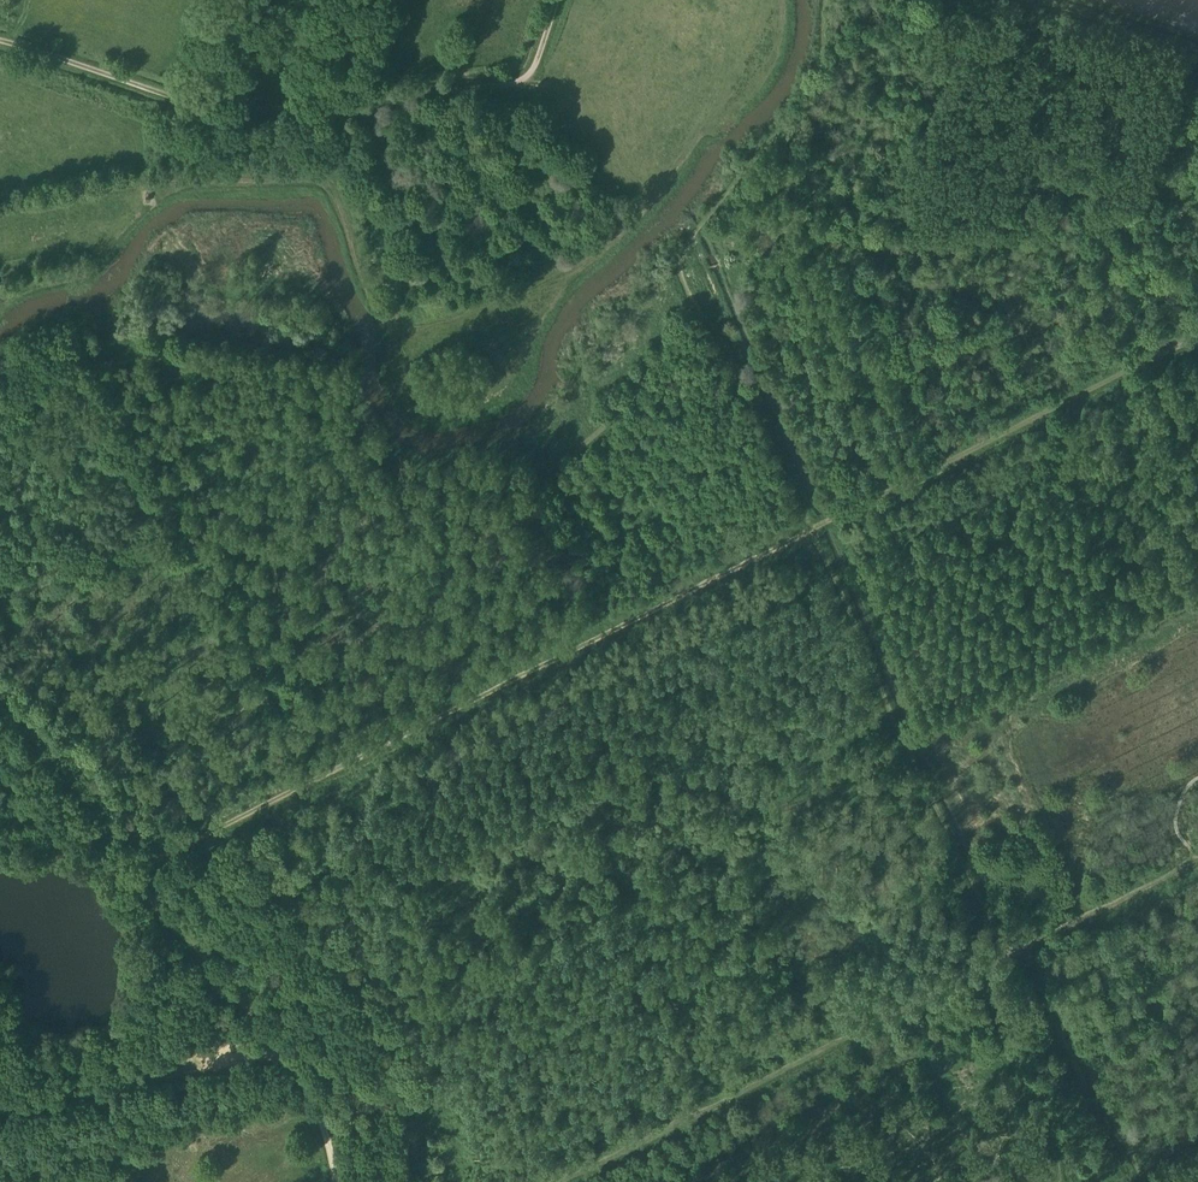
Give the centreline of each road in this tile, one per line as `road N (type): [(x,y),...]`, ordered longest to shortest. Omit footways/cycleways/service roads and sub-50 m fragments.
road 1 (track): [(0,39),(213,110),(355,103),(517,85),(533,69),(555,0)]
road 2 (track): [(287,1056),(326,1124),(339,1181)]

